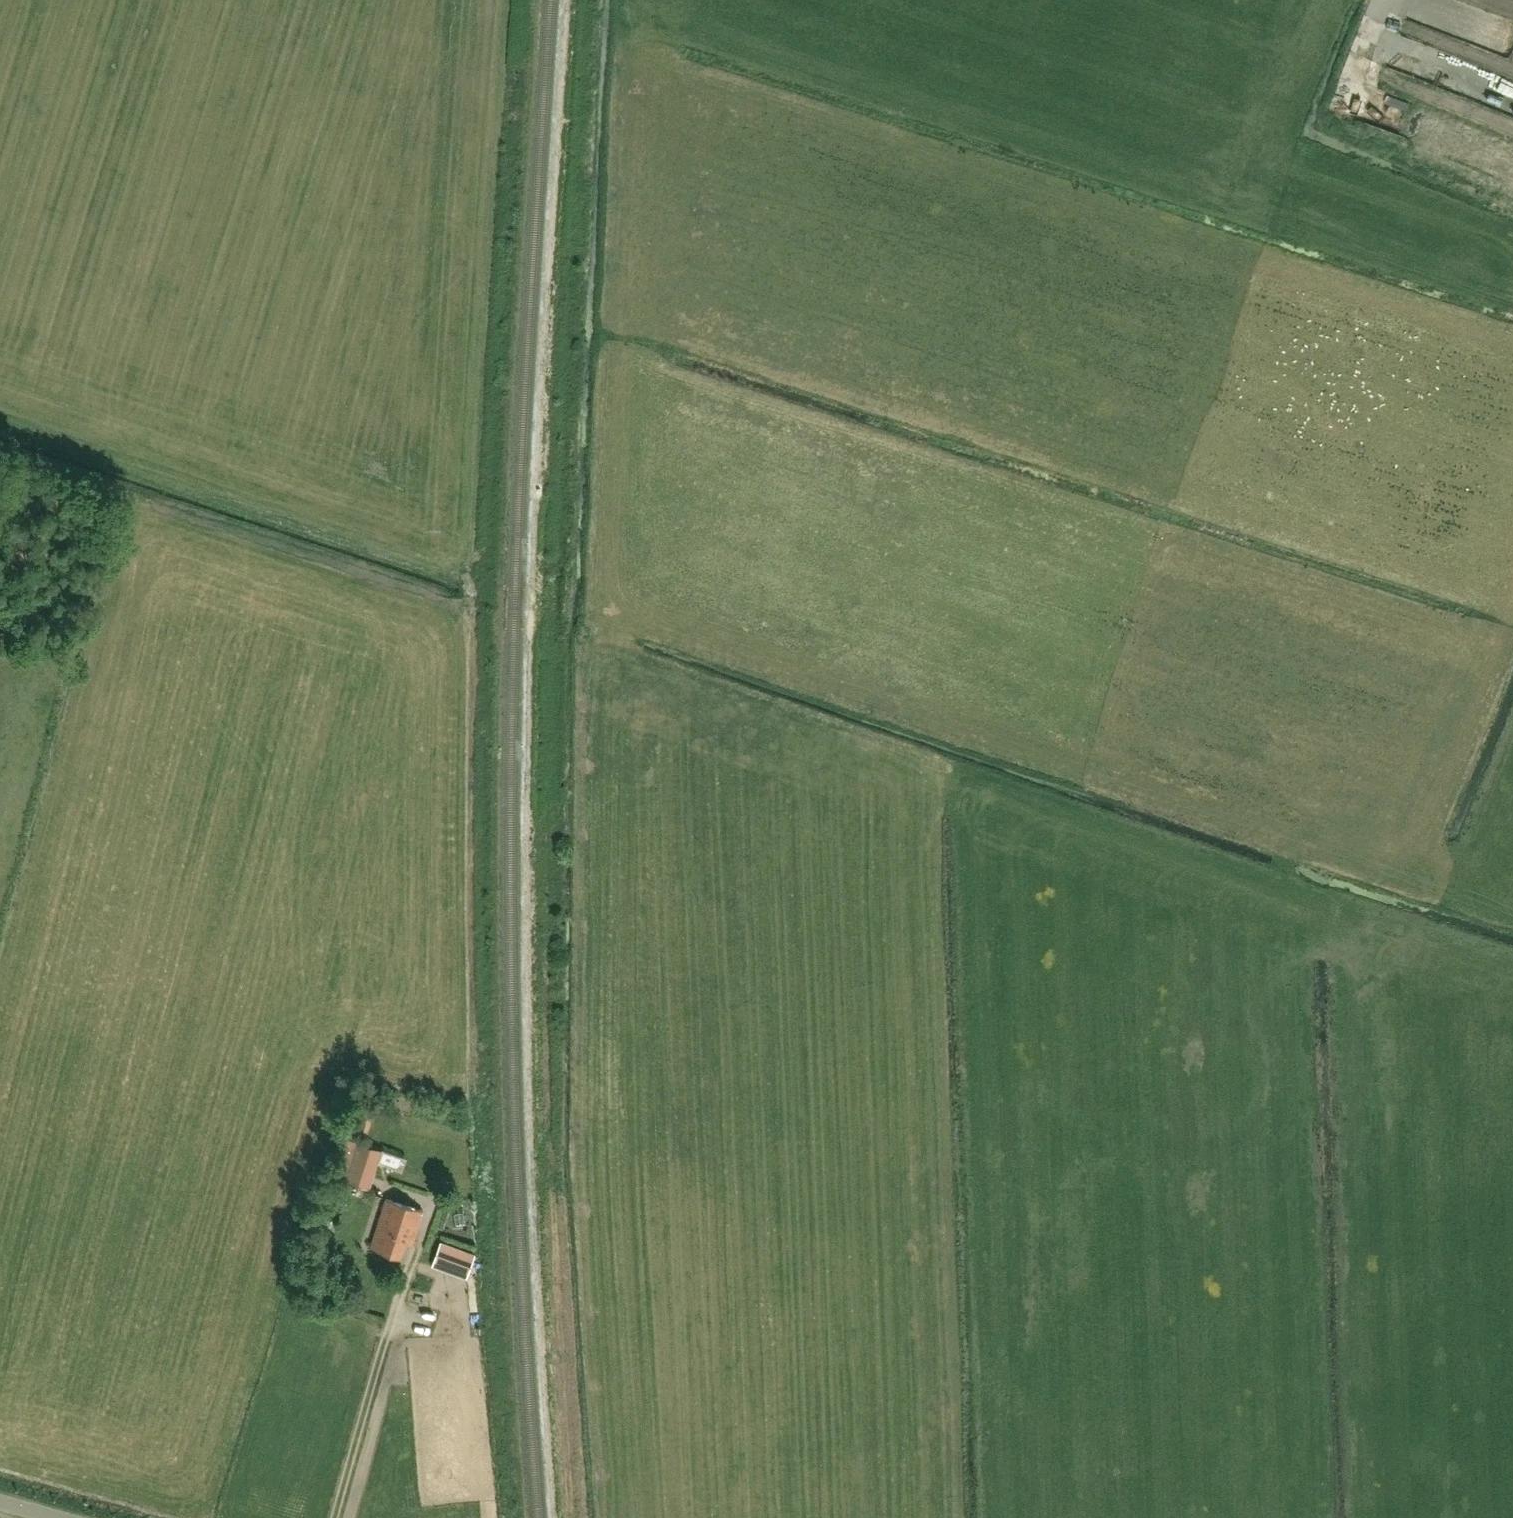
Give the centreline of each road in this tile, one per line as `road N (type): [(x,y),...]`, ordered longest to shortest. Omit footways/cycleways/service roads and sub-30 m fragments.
road 1 (track): [(336,1517),(417,1246)]

